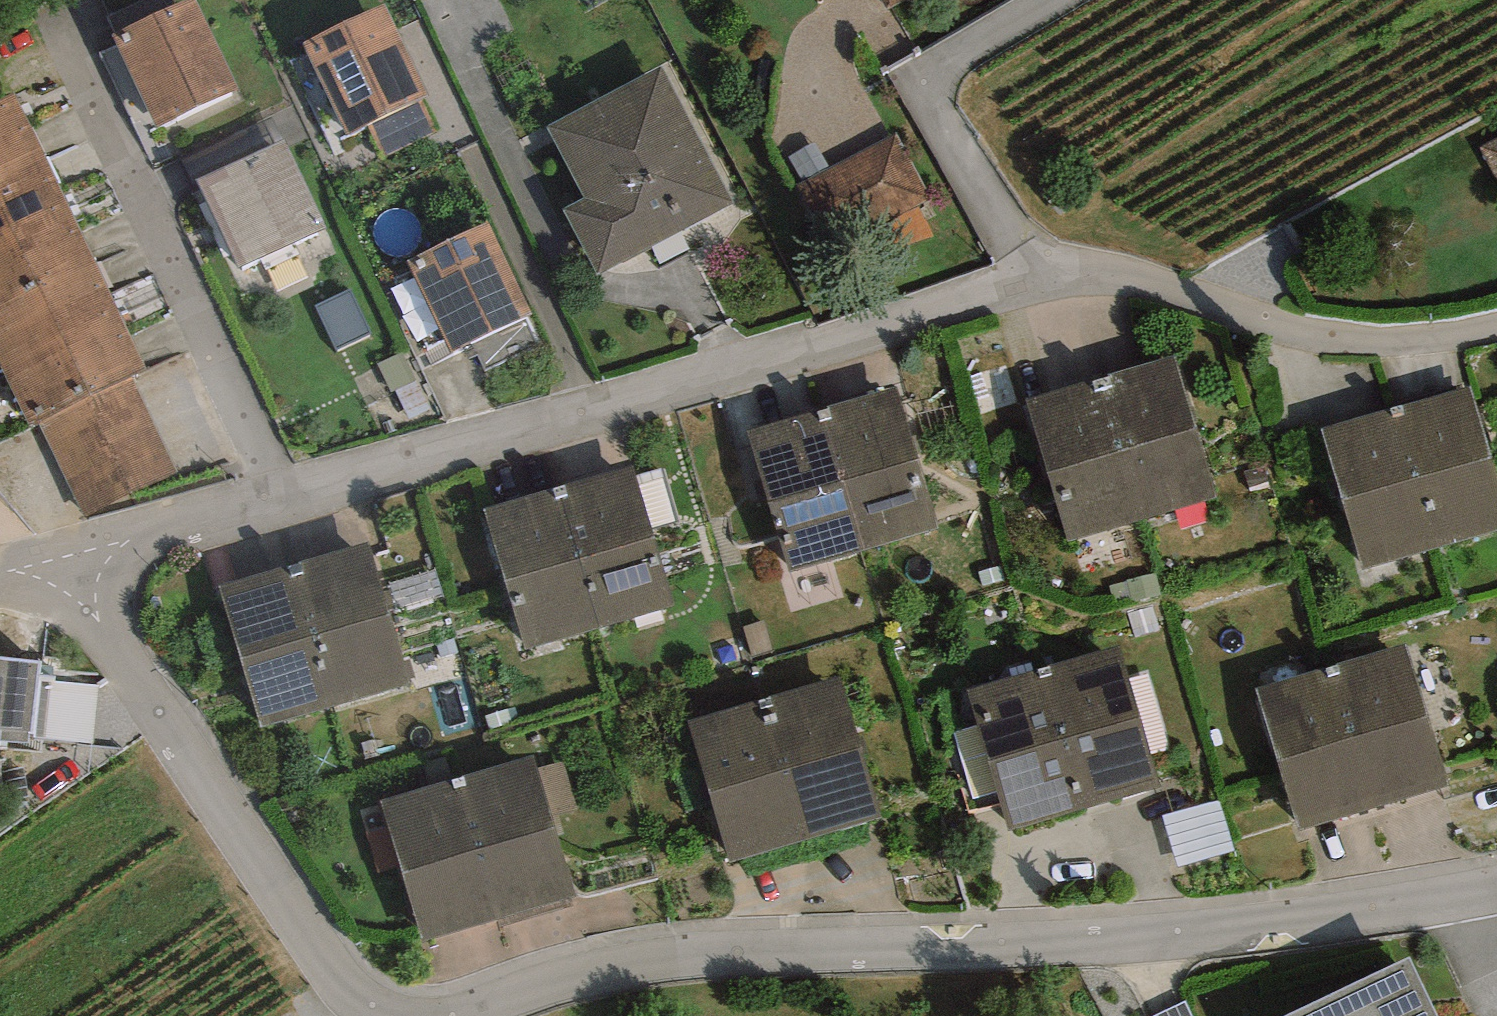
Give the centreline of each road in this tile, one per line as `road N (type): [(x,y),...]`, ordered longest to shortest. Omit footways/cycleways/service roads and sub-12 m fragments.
road 1 (residential): [(1496,323),(1385,341),(1268,325),(1113,276),(1034,280),(280,488),(132,541),(74,572)]
road 2 (residential): [(467,1015),(589,974),(693,956),(1014,944),(1496,886)]
road 3 (residential): [(74,572),(335,970),(389,1015)]

